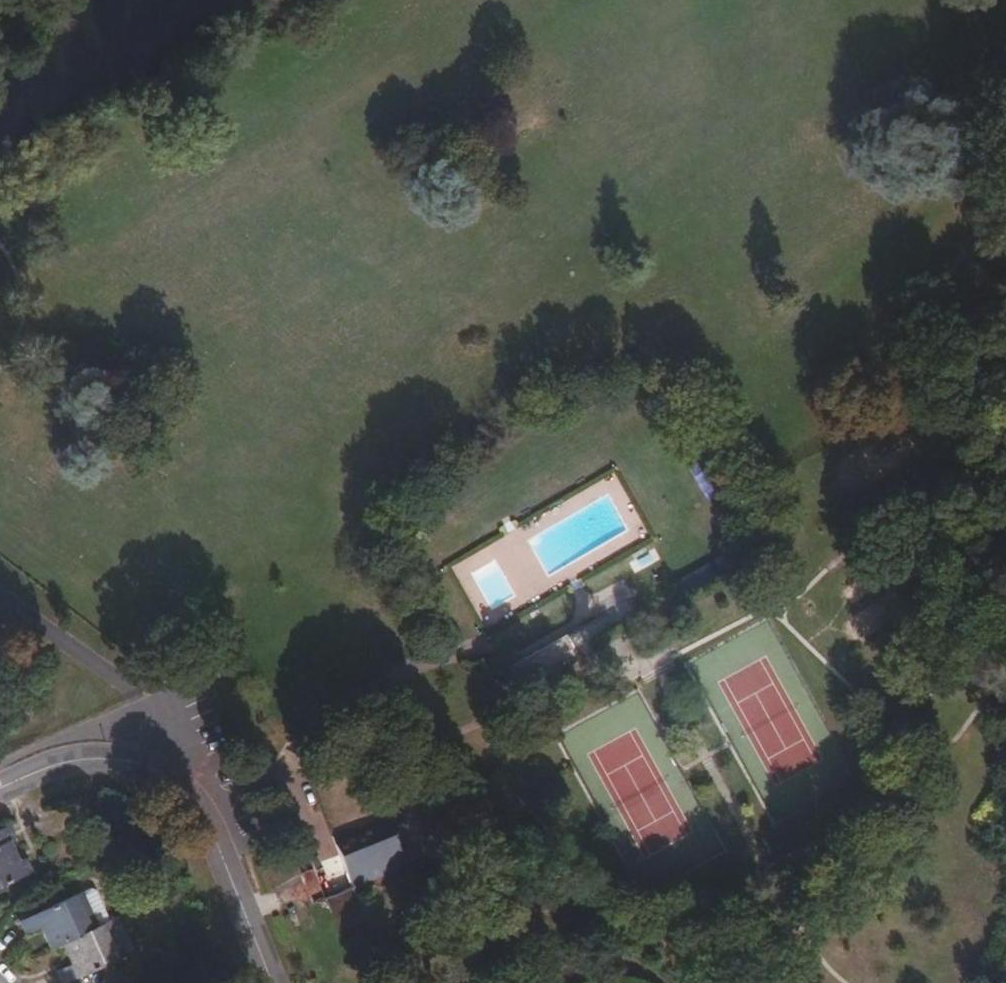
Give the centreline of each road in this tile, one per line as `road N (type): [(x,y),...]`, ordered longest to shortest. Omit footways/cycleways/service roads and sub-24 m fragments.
road 1 (residential): [(0,788),(58,761),(127,756),(209,802),(281,982)]

